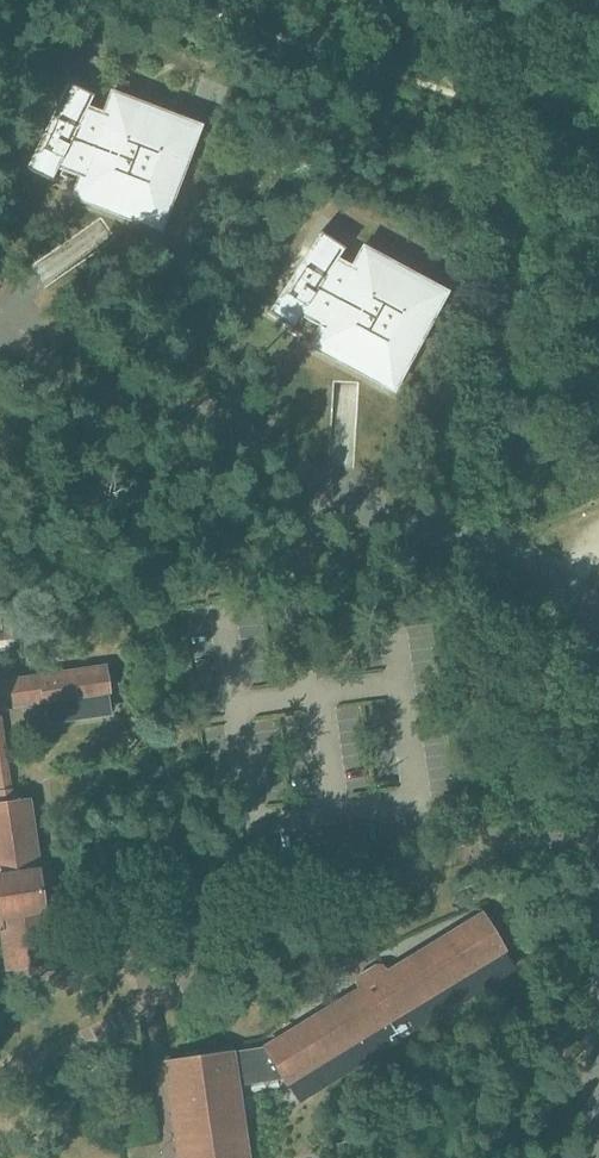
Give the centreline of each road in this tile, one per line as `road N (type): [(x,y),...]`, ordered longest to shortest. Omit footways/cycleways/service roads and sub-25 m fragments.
road 1 (track): [(341,0),(370,13),(430,76),(428,85)]

